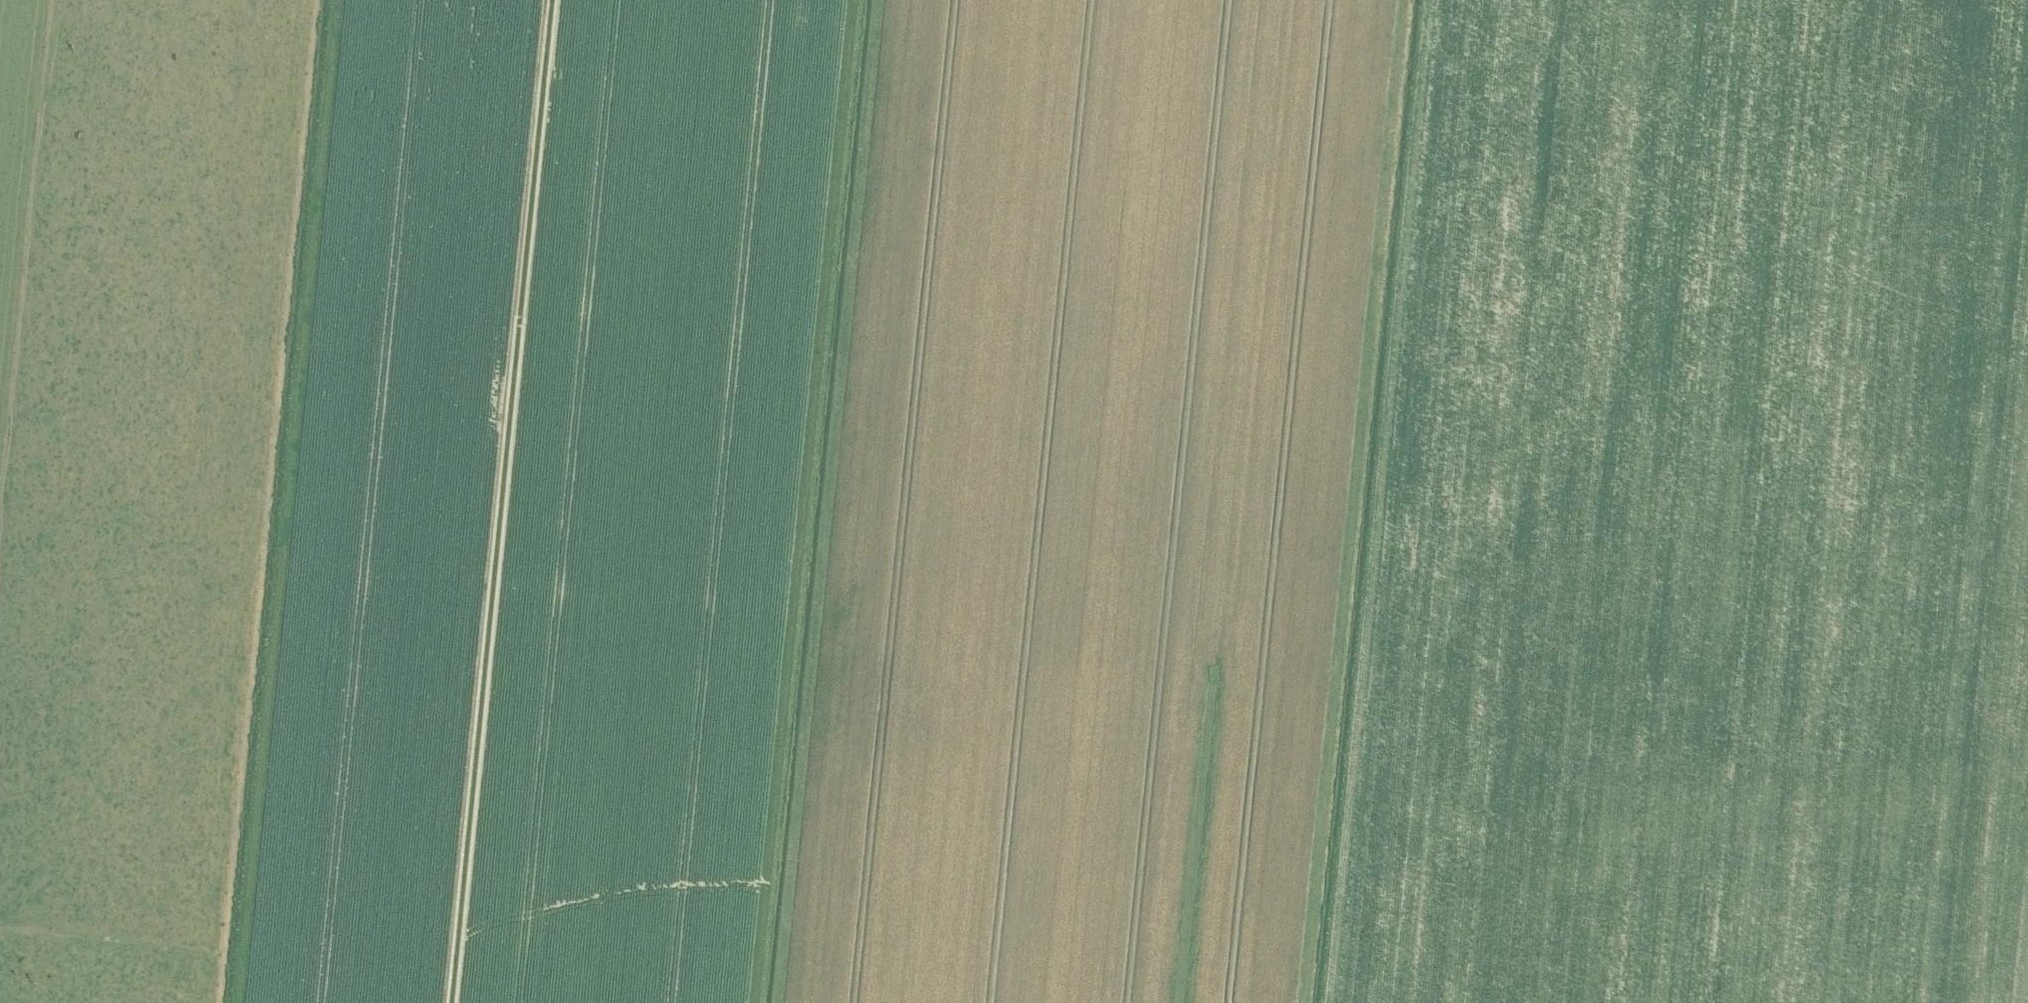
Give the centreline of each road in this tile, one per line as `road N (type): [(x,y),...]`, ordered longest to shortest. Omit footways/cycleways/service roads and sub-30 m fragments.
road 1 (track): [(454,1002),(553,0)]
road 2 (track): [(1183,1002),(1212,704)]

